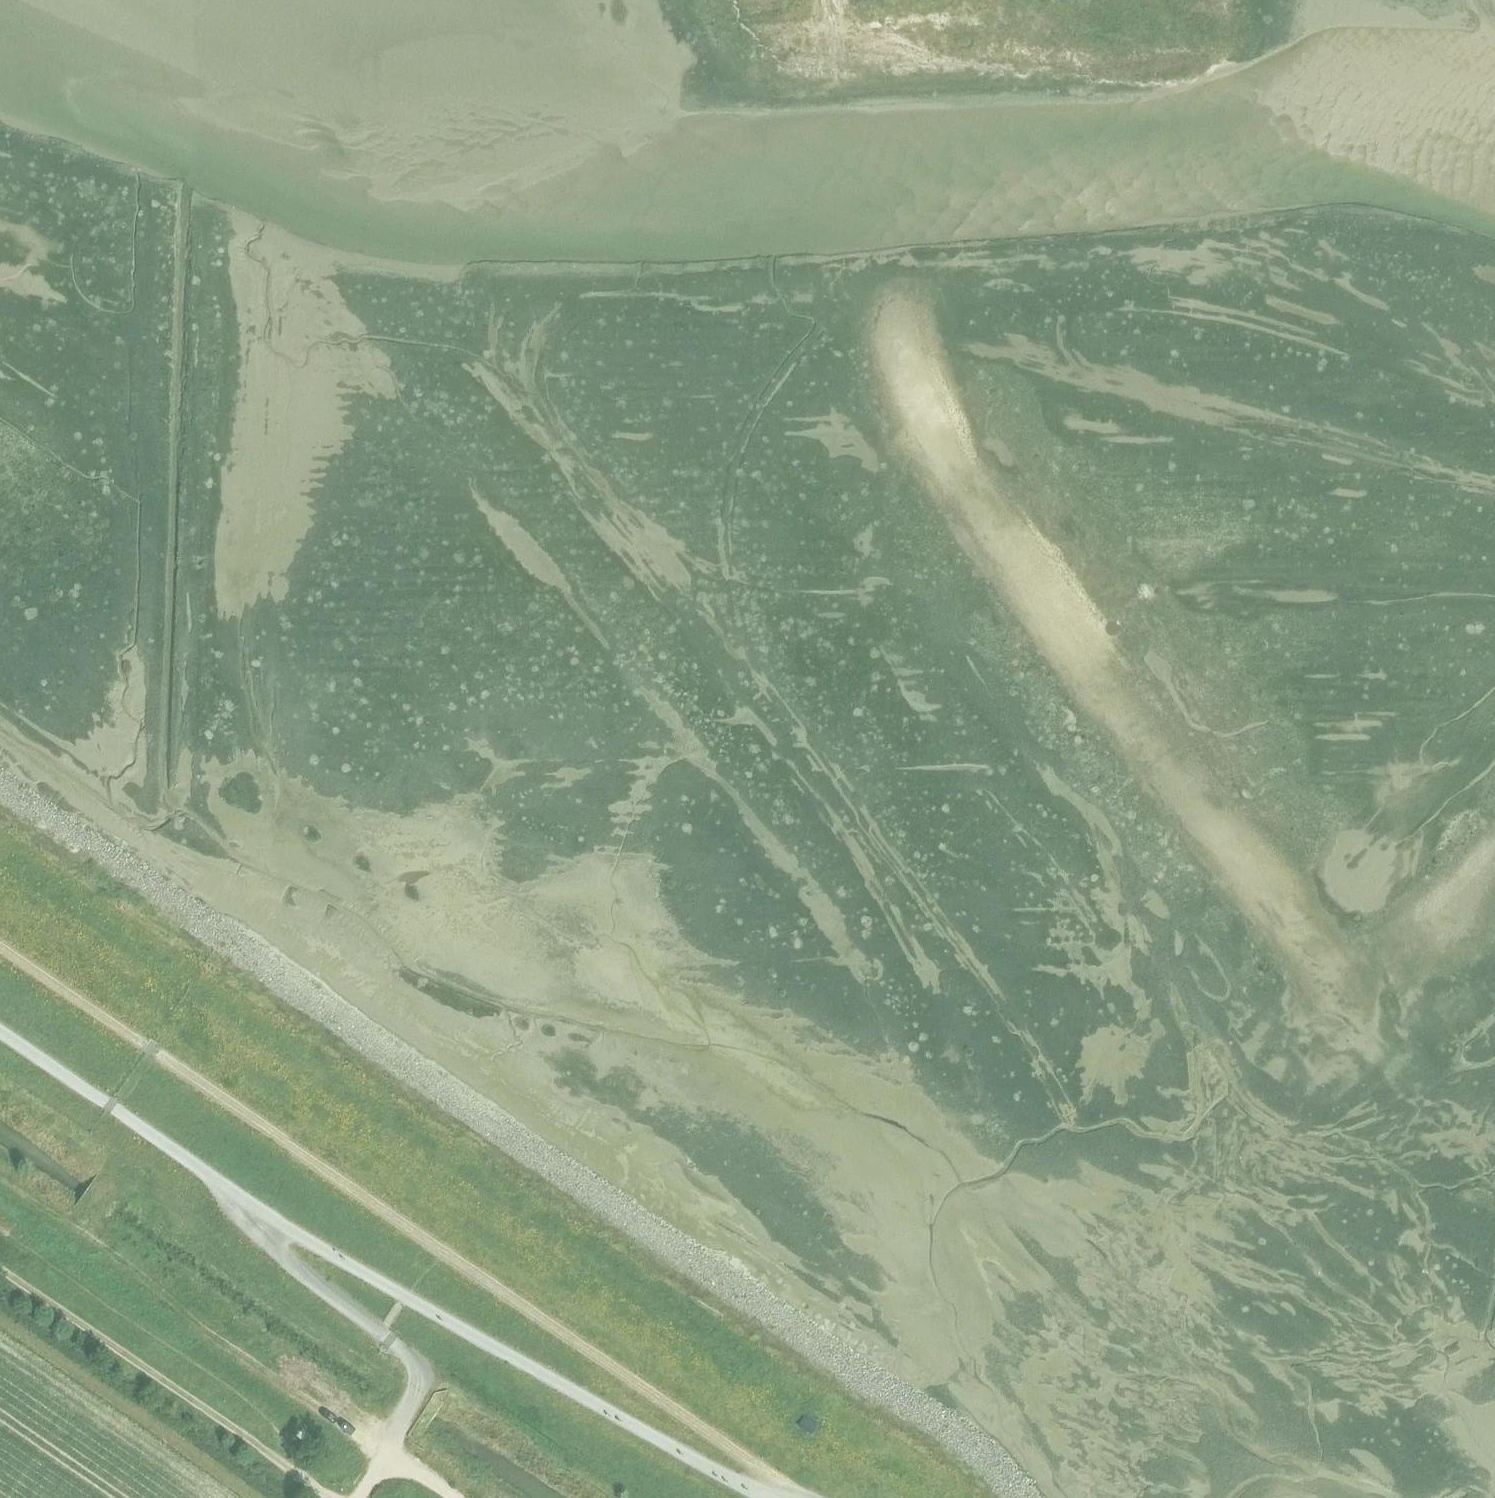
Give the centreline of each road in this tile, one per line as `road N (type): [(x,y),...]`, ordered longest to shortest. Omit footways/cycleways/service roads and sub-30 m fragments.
road 1 (track): [(332,1497),(0,1271)]

